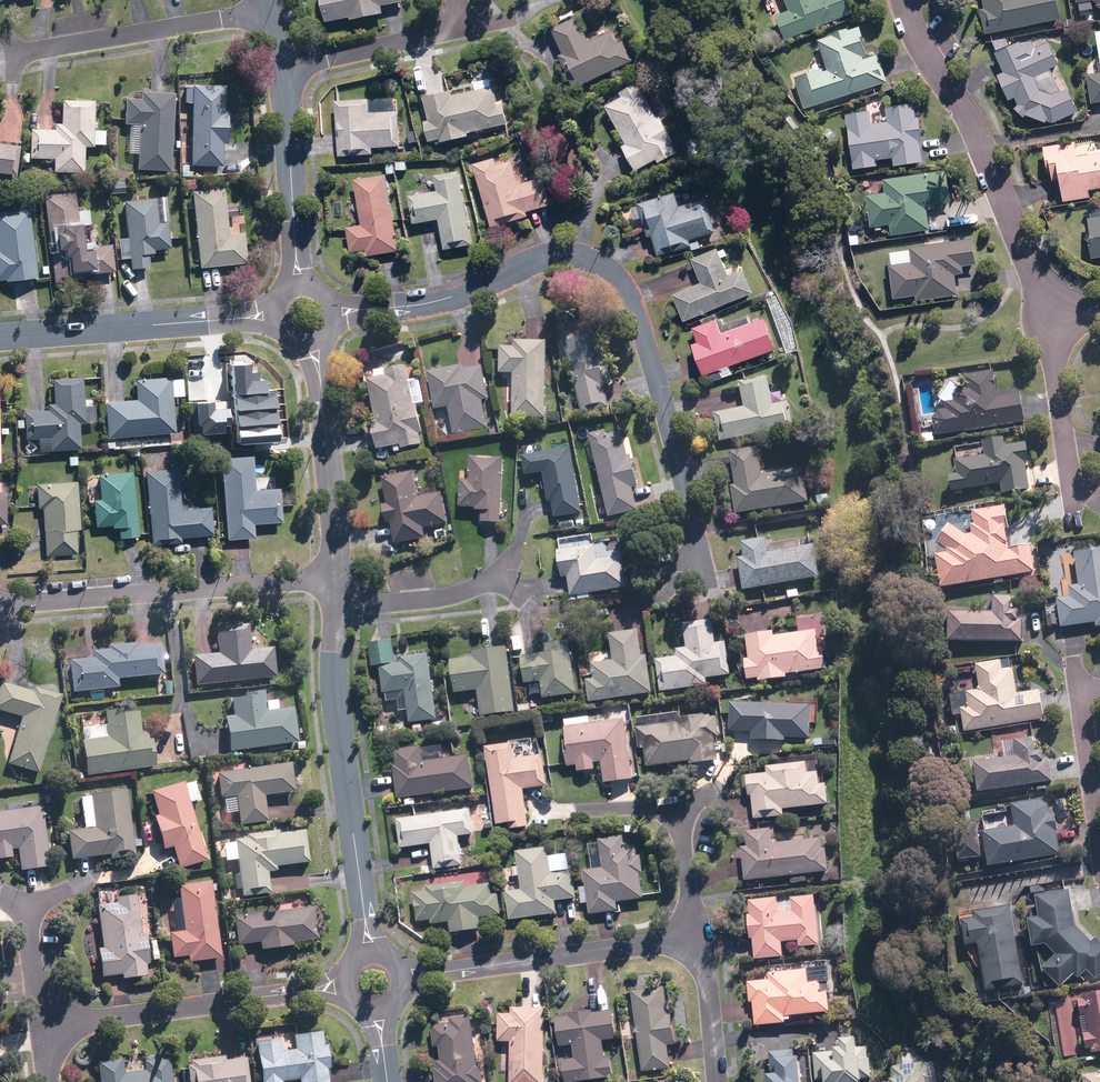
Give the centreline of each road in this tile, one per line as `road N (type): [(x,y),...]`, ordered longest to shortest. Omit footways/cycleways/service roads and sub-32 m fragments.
road 1 (residential): [(336,310),(430,303),(547,259),(579,260),(607,273),(655,364),(697,556)]
road 2 (residential): [(369,953),(334,682),(338,592)]
road 3 (residential): [(906,0),(917,34),(970,118),(1059,318)]
road 4 (residential): [(0,604),(304,583),(338,592)]
road 5 (residential): [(43,1026),(345,986)]
road 6 (residential): [(400,978),(698,936)]
road 7 (residential): [(0,335),(270,315)]
road 8 (residential): [(273,8),(20,52)]
road 9 (residential): [(338,592),(313,344)]
road 10 (residential): [(298,280),(284,69)]
road 11 (residential): [(1059,318),(1055,360),(1076,525)]
road 12 (residential): [(457,30),(284,69)]
road 13 (residential): [(1073,658),(1099,820)]
road 14 (residential): [(492,574),(460,593),(421,600),(338,592)]
road 15 (residential): [(698,936),(717,1081)]
road 16 (residential): [(677,805),(698,936)]

